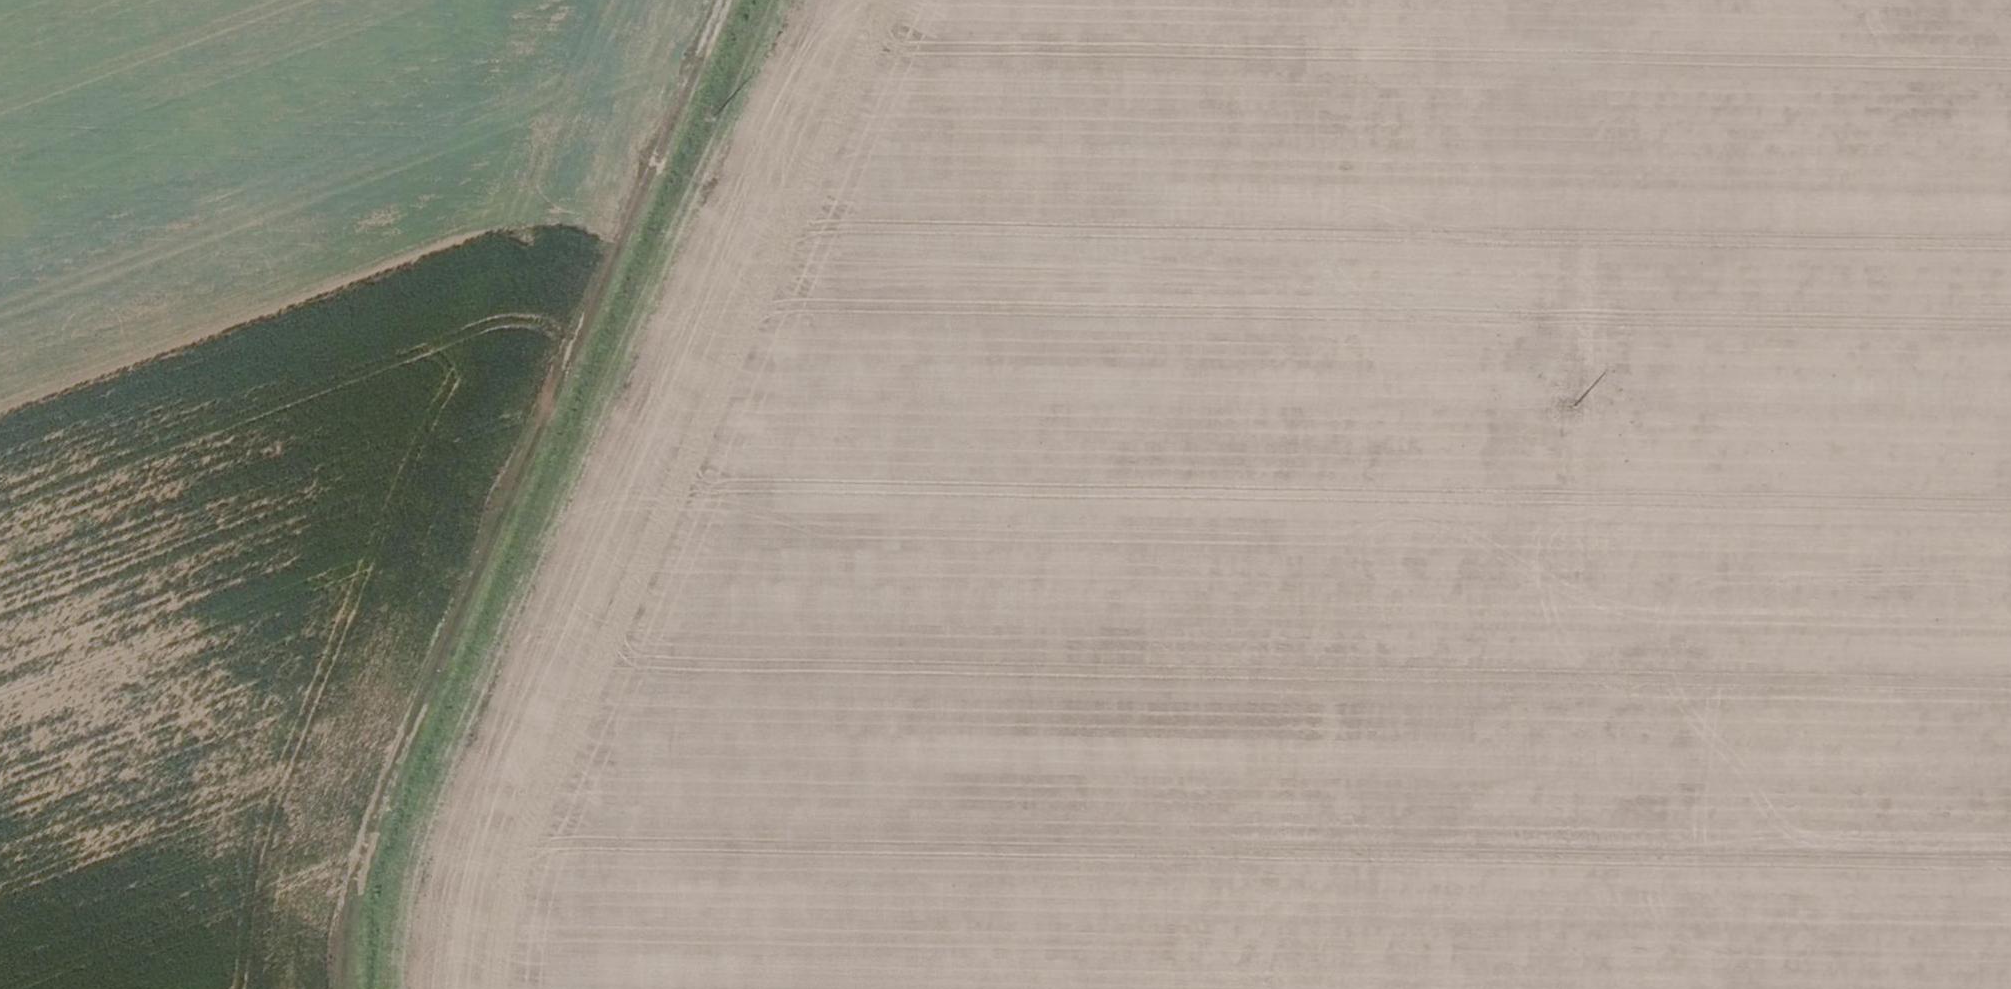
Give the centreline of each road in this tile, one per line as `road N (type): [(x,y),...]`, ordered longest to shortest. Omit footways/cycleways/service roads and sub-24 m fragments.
road 1 (track): [(723,0),(388,774),(357,867),(342,988)]

